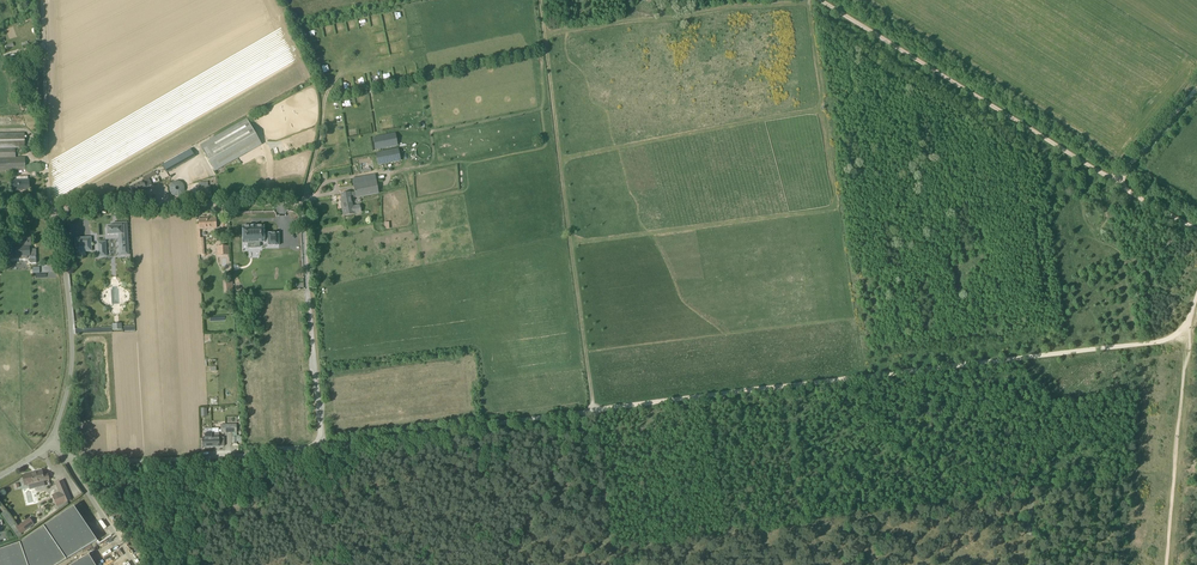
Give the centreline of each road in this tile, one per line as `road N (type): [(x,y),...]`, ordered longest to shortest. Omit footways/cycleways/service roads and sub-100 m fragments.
road 1 (track): [(581,413),(1190,338)]
road 2 (track): [(542,0),(592,412)]
road 3 (track): [(1123,183),(817,0)]
road 4 (track): [(58,453),(129,461),(323,445)]
road 5 (track): [(323,445),(581,413)]
road 6 (unclassified): [(51,210),(302,208)]
road 7 (track): [(302,208),(323,445)]
road 8 (unclassified): [(49,444),(68,366),(51,210)]
road 9 (track): [(1169,564),(1190,338)]
road 10 (unclassified): [(51,210),(41,0)]
road 11 (unclassified): [(135,564),(49,444)]

